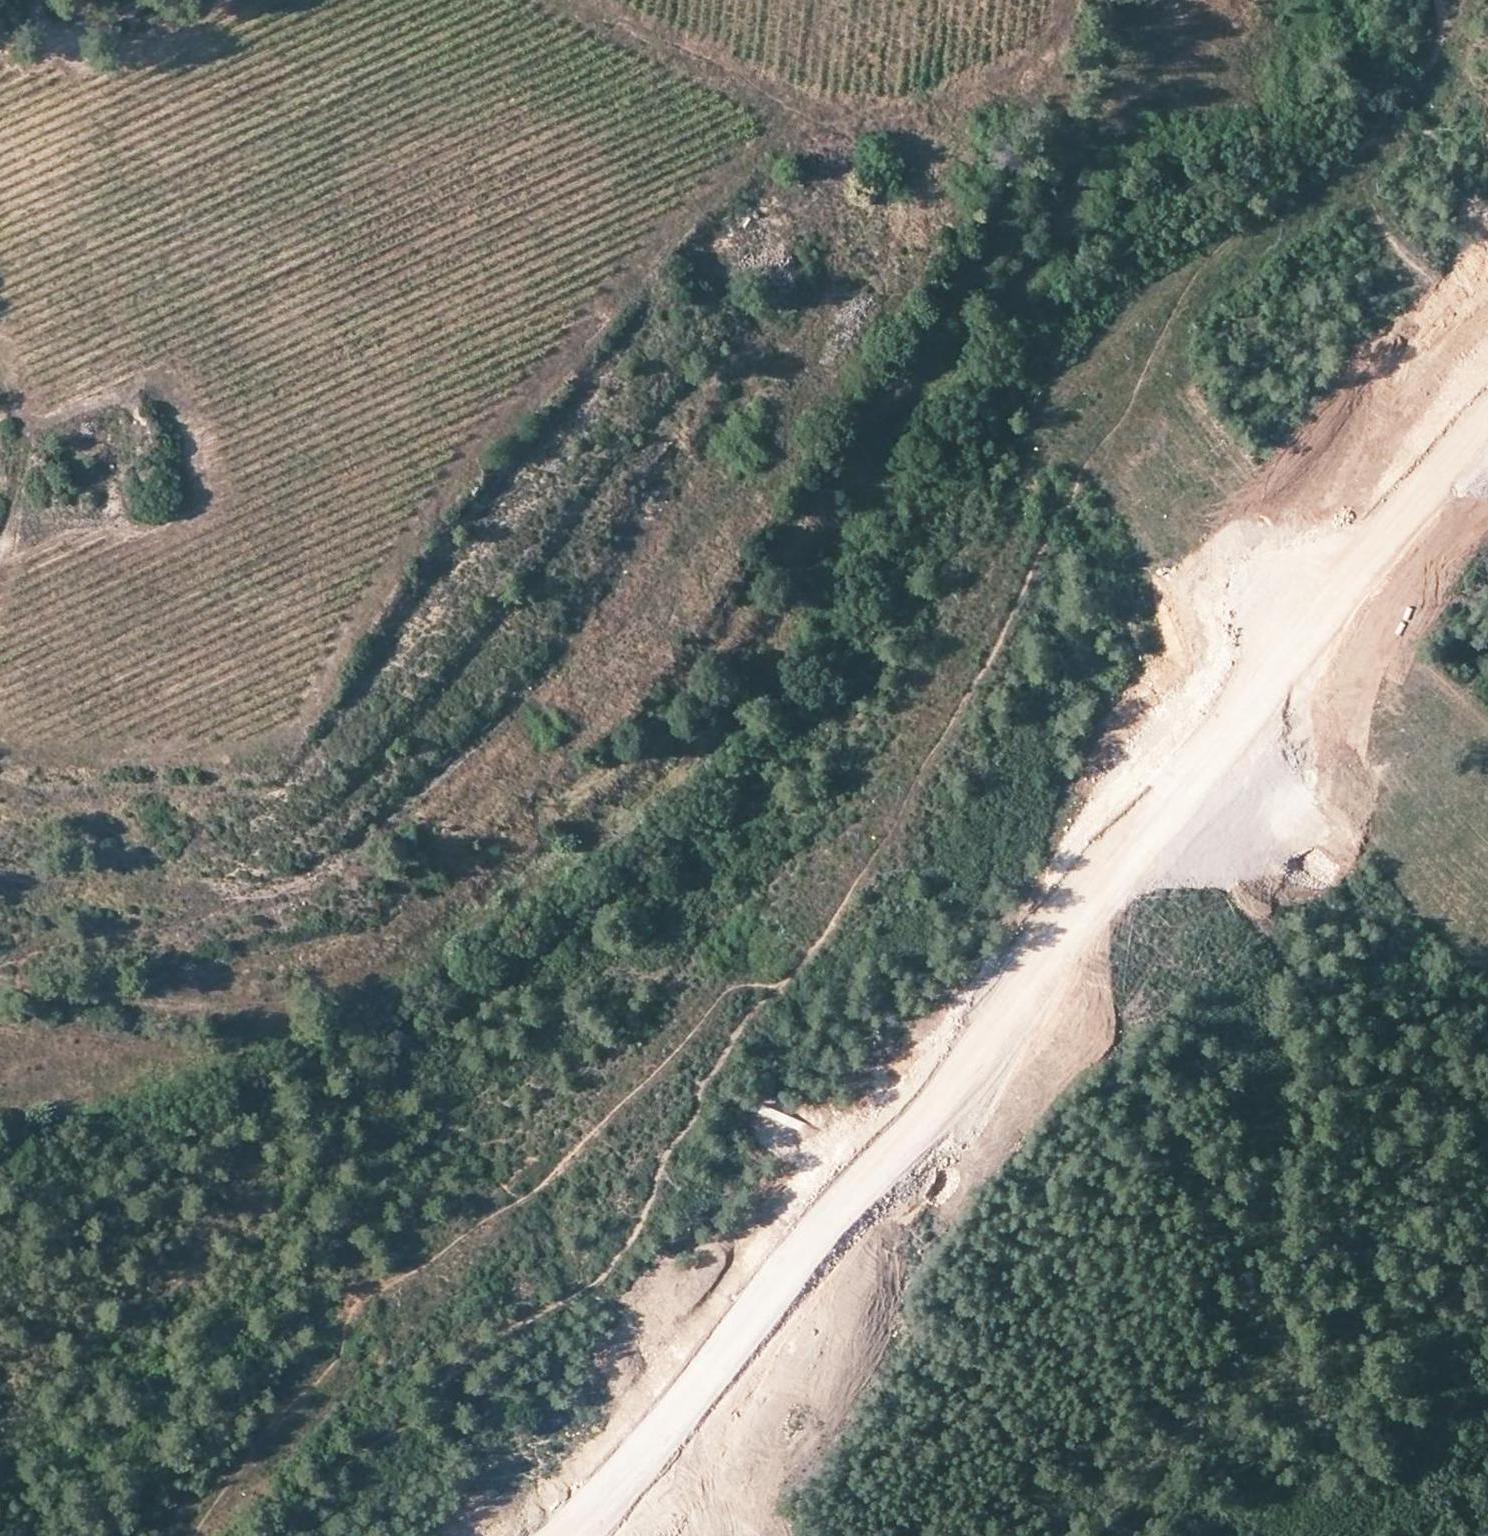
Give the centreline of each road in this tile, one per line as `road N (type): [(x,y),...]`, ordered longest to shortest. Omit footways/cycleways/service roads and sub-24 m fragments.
road 1 (primary): [(1487,398),(1076,948),(662,1427),(587,1535)]
road 2 (track): [(124,0),(13,59),(0,56)]

